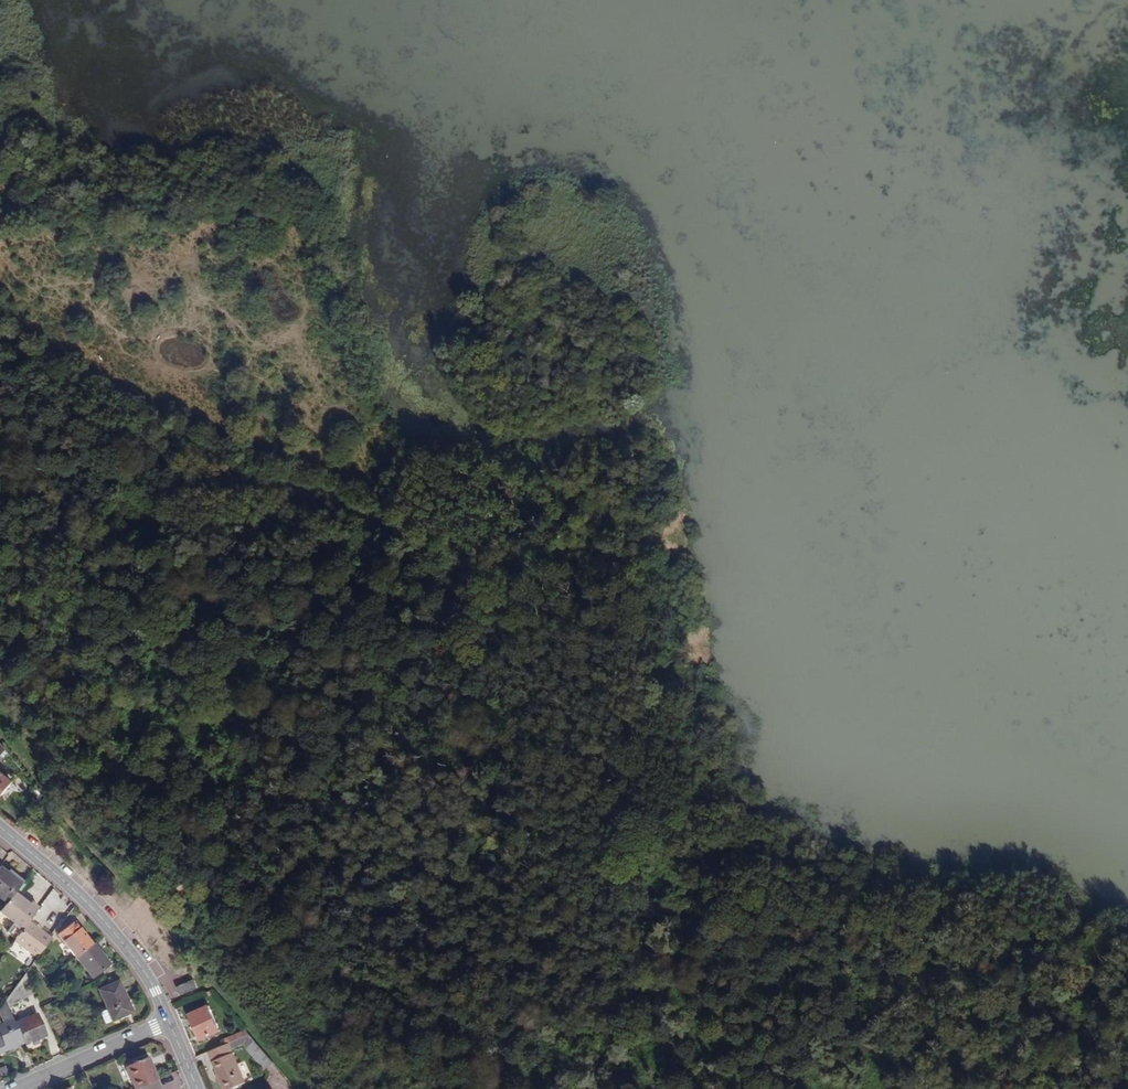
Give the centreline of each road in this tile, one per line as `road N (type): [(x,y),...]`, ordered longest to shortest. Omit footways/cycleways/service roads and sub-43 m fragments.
road 1 (unclassified): [(0,827),(118,937),(169,1022)]
road 2 (residential): [(169,1022),(16,1088)]

